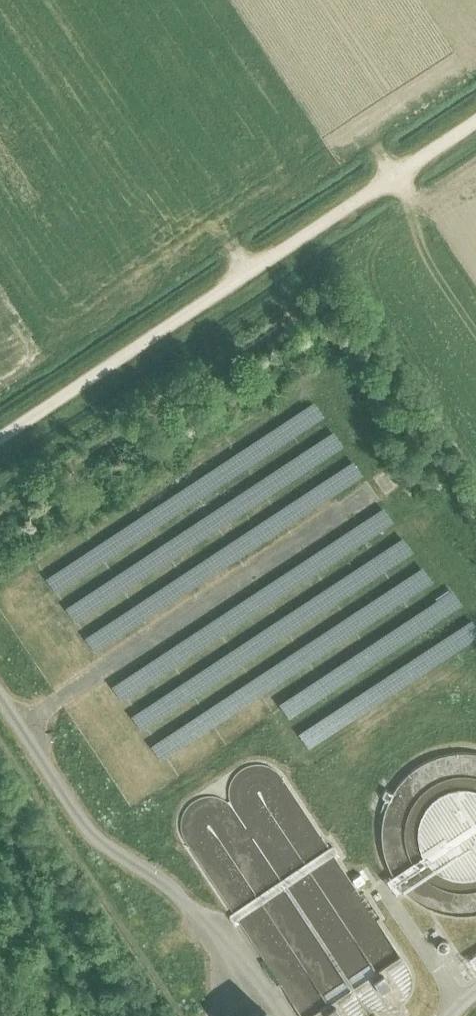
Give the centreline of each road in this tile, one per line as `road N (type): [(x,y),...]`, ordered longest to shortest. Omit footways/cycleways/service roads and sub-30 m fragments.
road 1 (unclassified): [(0,443),(475,129)]

